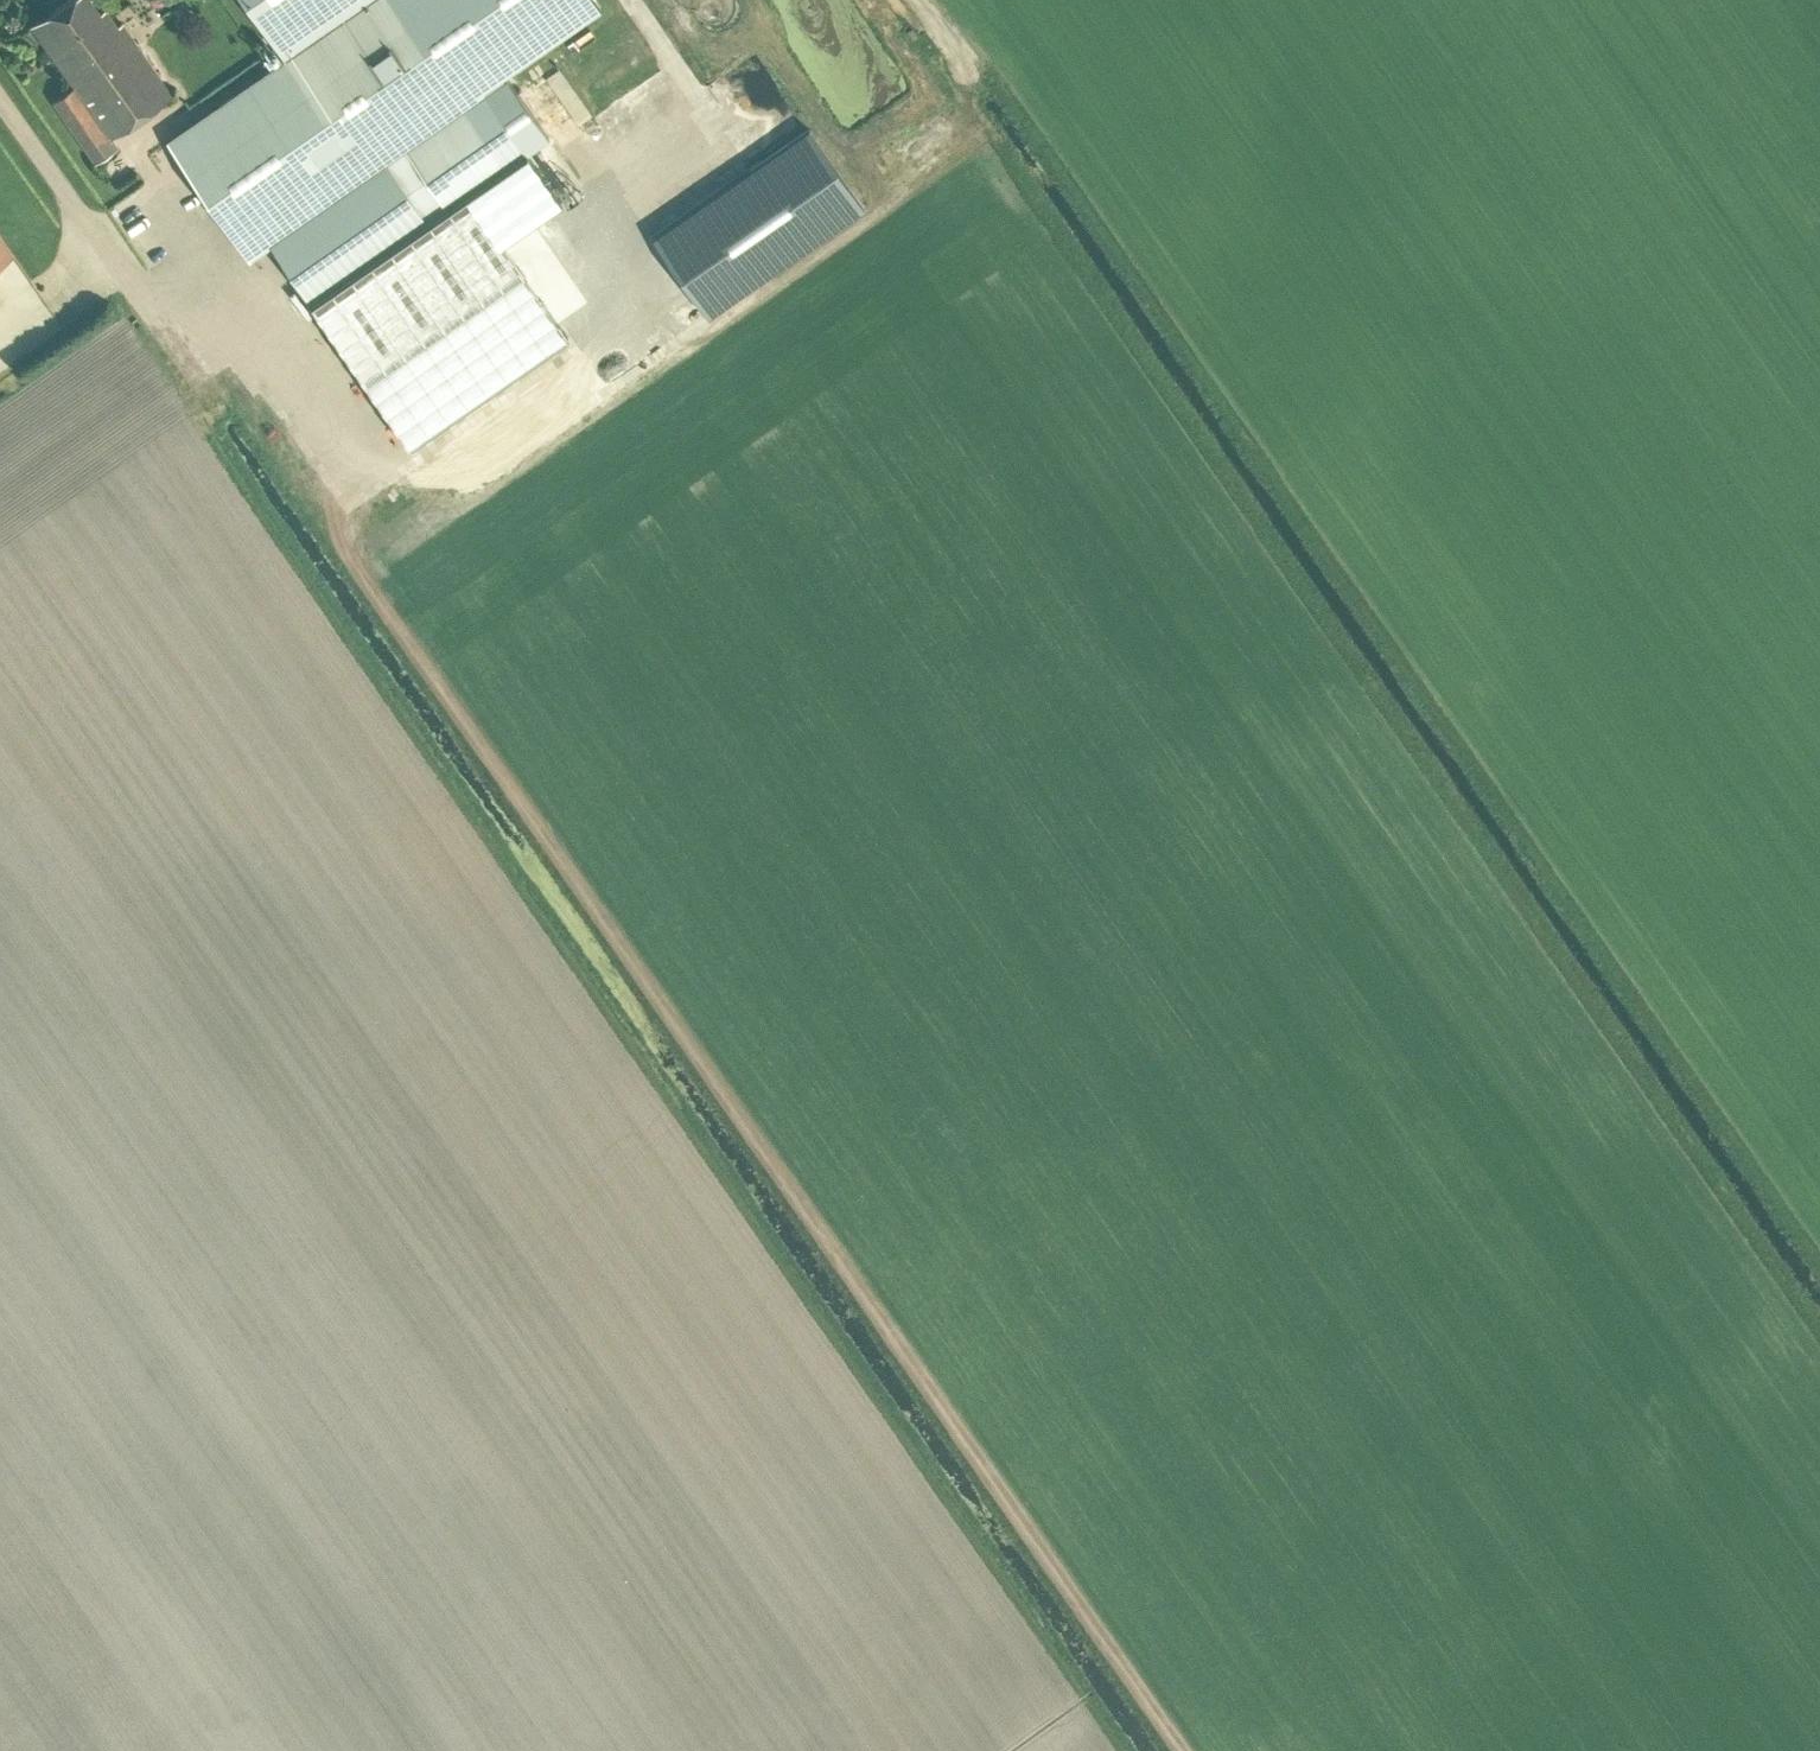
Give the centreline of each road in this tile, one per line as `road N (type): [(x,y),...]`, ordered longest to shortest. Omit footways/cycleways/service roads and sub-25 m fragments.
road 1 (track): [(374,493),(358,514),(354,550),(372,585),(1185,1750)]

